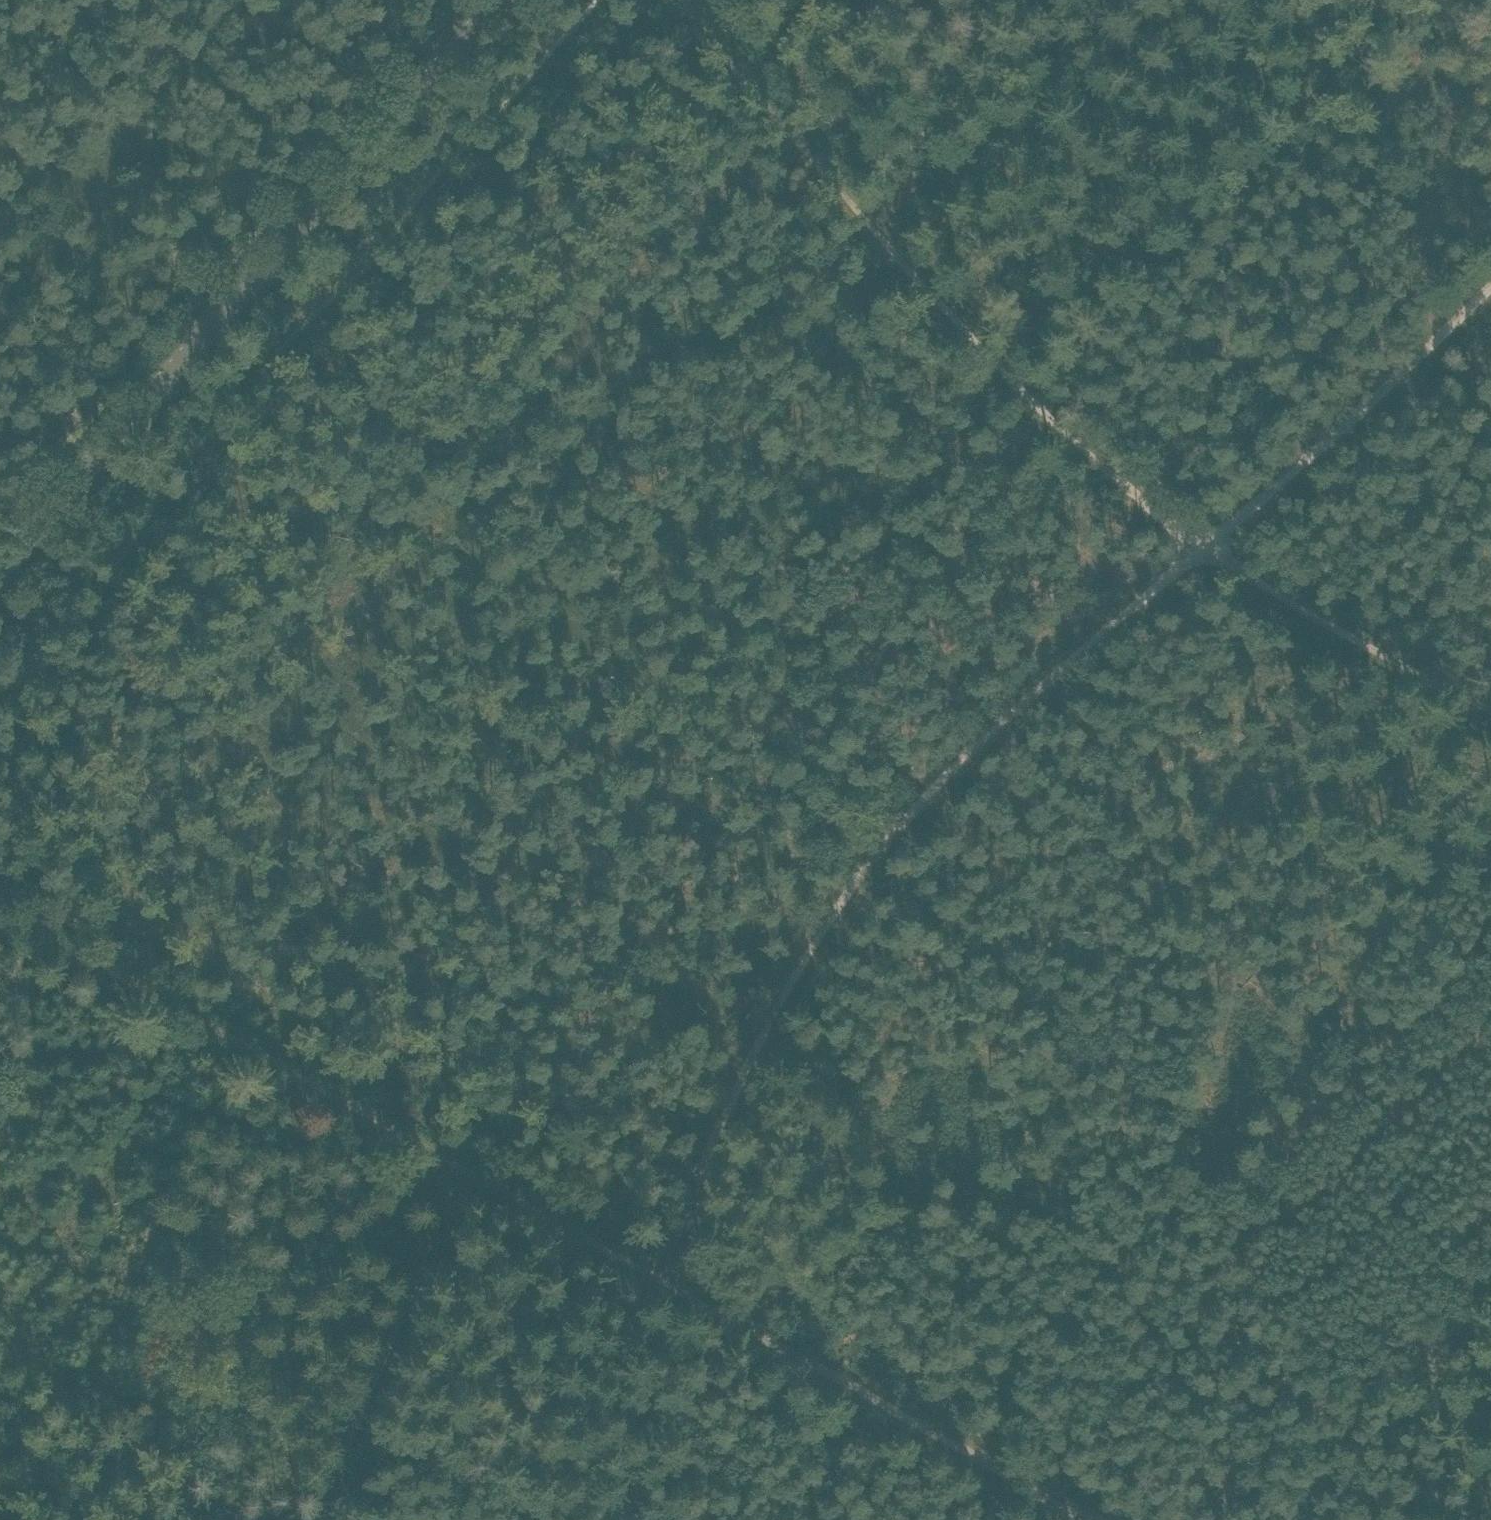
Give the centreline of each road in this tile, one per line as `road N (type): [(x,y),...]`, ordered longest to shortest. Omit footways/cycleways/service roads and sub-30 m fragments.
road 1 (track): [(657,1312),(768,1037),(812,959),(960,765),(1200,549)]
road 2 (secondary): [(0,569),(508,0)]
road 3 (track): [(1106,480),(784,129),(684,0)]
road 4 (track): [(667,1289),(1083,1519)]
road 5 (track): [(1200,549),(1490,268)]
road 6 (track): [(313,1519),(454,1175)]
road 7 (track): [(1200,549),(1414,678),(1490,711)]

